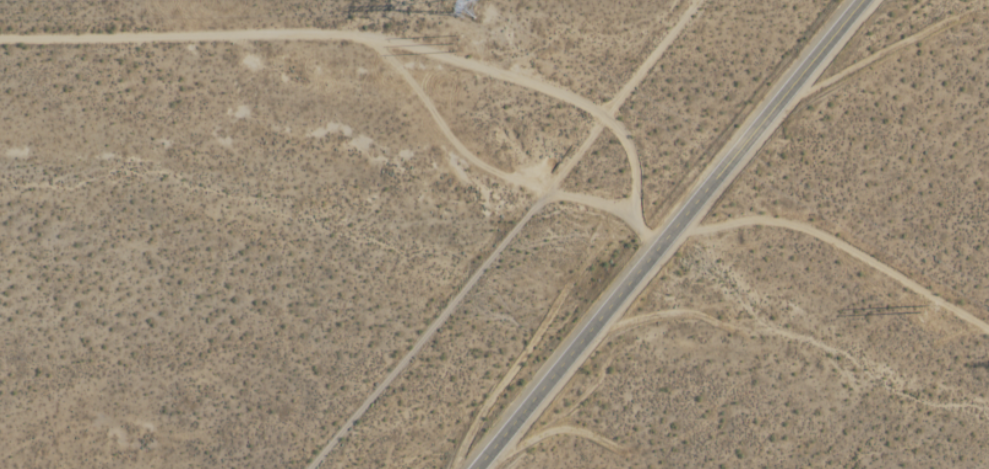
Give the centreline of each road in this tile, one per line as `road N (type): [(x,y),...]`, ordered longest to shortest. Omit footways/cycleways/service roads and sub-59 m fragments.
road 1 (tertiary): [(478,468),(865,0)]
road 2 (track): [(666,241),(634,214),(630,157),(604,117),(572,99),(373,39),(318,34)]
road 3 (track): [(666,241),(783,220),(988,329)]
road 4 (track): [(634,214),(549,193),(472,160),(378,52),(349,34)]

